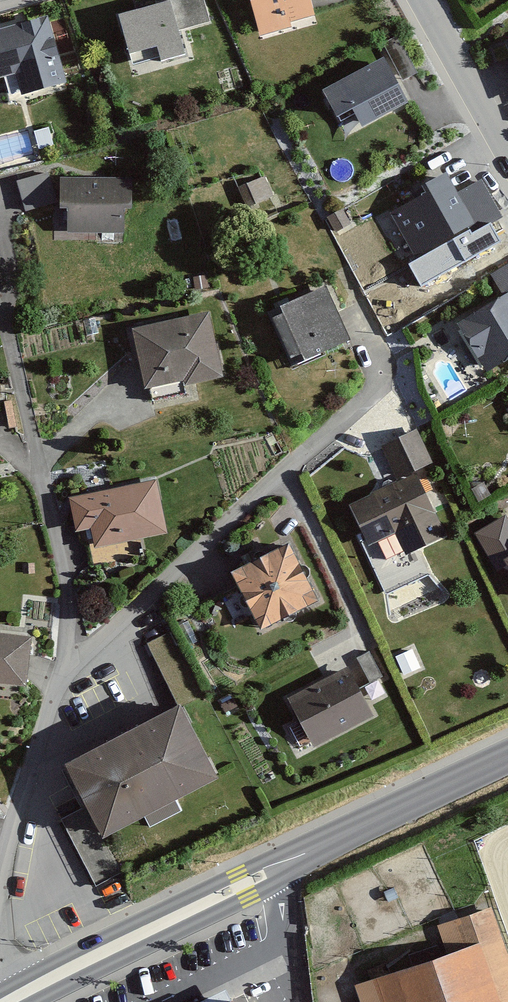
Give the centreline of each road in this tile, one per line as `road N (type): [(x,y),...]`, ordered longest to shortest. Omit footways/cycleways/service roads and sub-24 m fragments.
road 1 (residential): [(0,892),(65,662),(370,392)]
road 2 (secondary): [(5,1001),(507,762)]
road 3 (residential): [(507,138),(431,0)]

